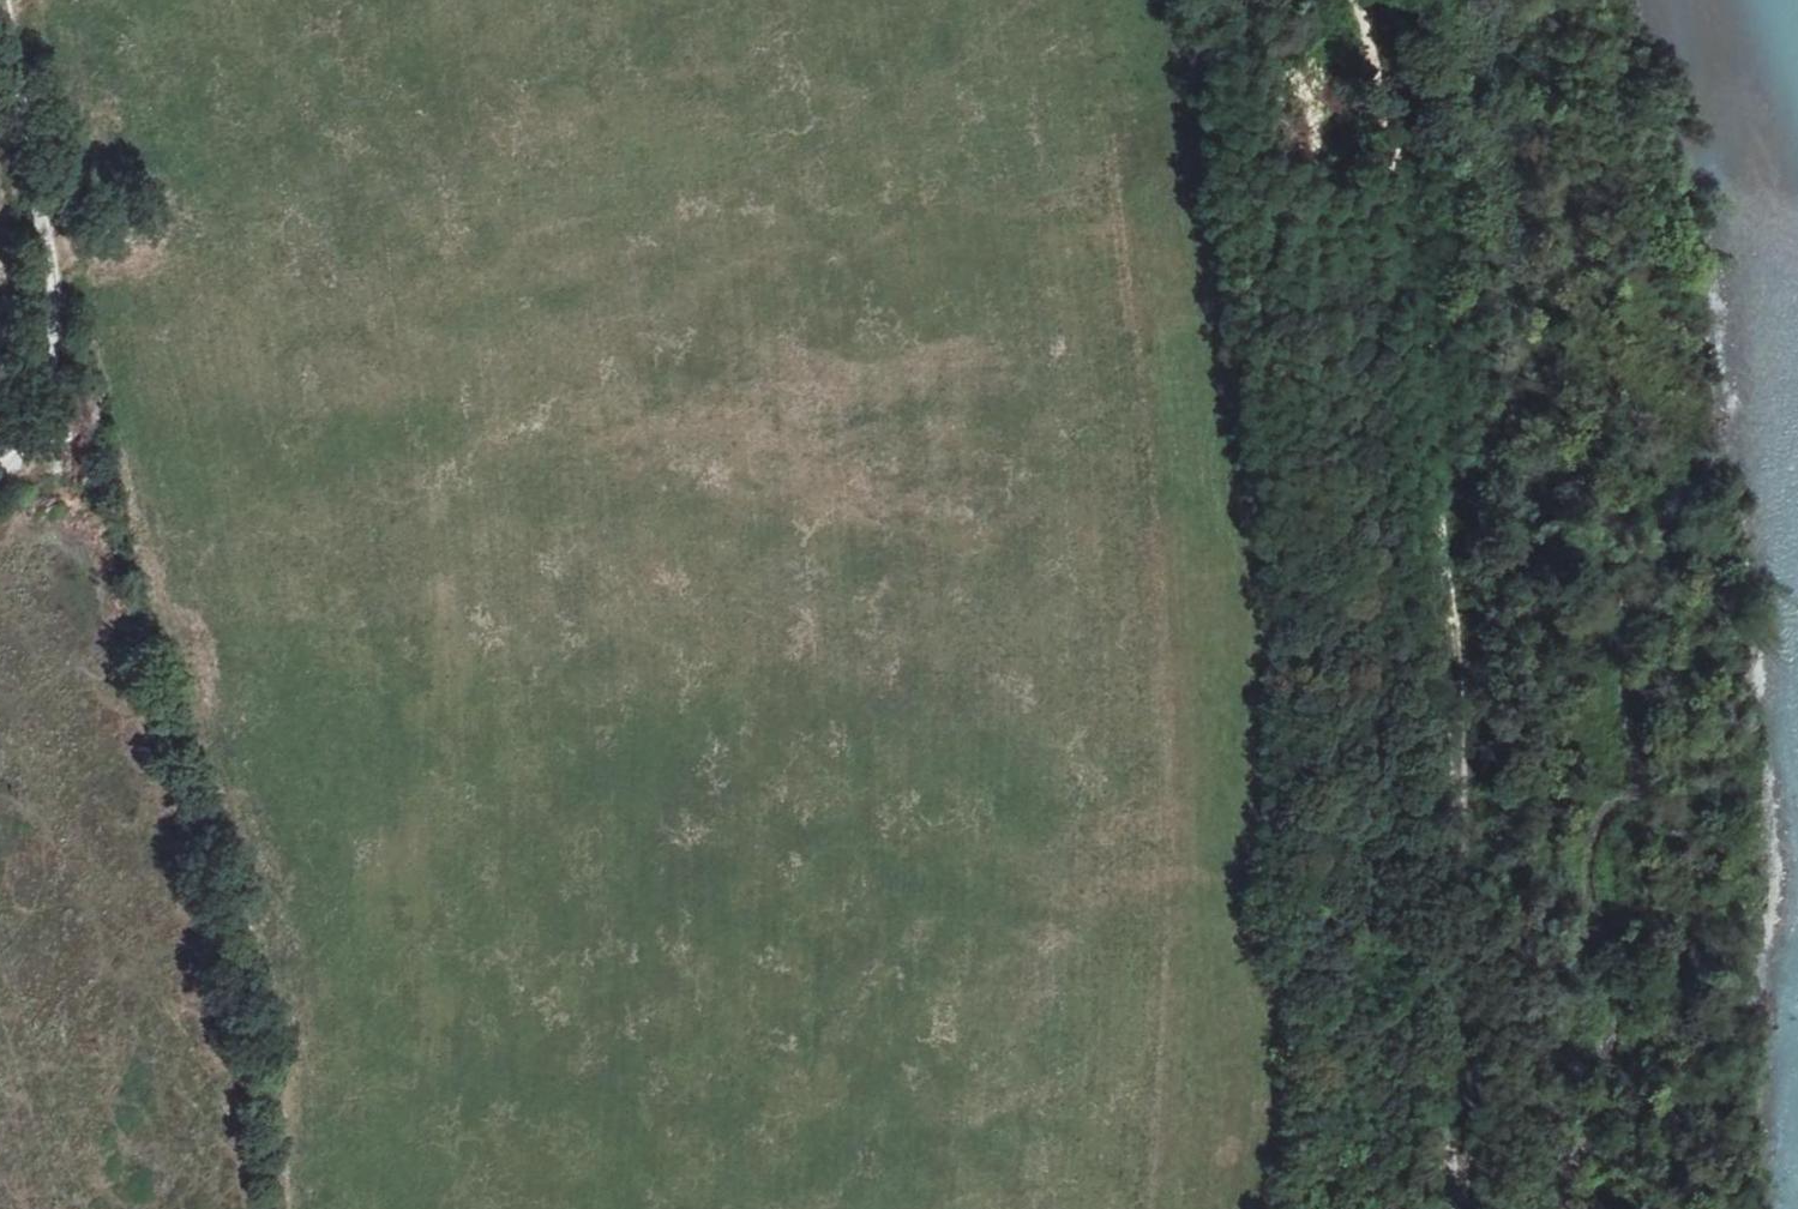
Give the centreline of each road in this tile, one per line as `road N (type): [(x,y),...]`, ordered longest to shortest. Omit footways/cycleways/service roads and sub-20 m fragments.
road 1 (track): [(1456,1208),(1454,798),(1399,195),(1343,0)]
road 2 (track): [(11,0),(48,212),(58,368),(37,437),(0,465)]

